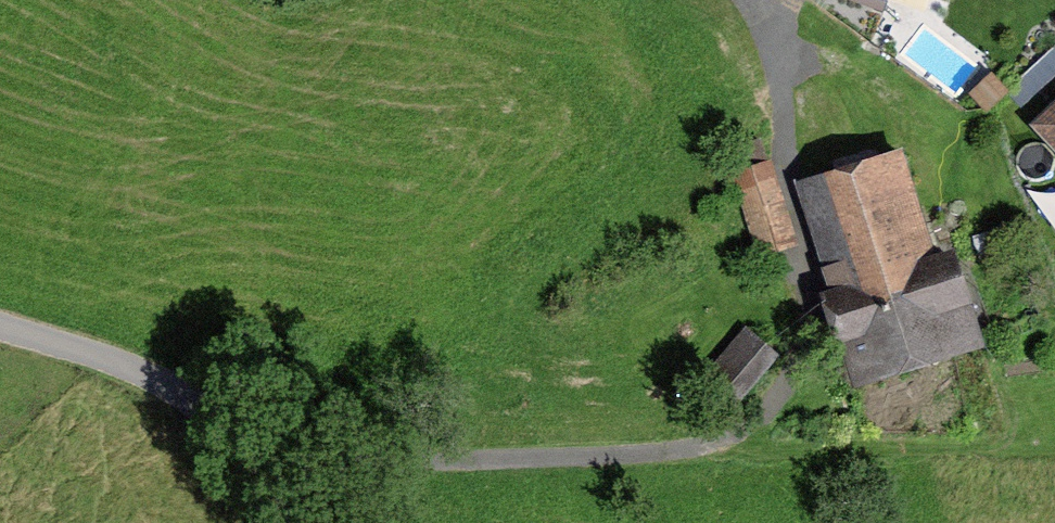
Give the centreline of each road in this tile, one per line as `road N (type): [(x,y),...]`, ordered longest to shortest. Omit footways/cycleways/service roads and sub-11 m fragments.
road 1 (residential): [(753,0),(777,56),(795,273),(791,355),(771,401),(742,438),(690,452),(458,470),(275,459)]
road 2 (unclassified): [(275,459),(128,377),(0,335)]

